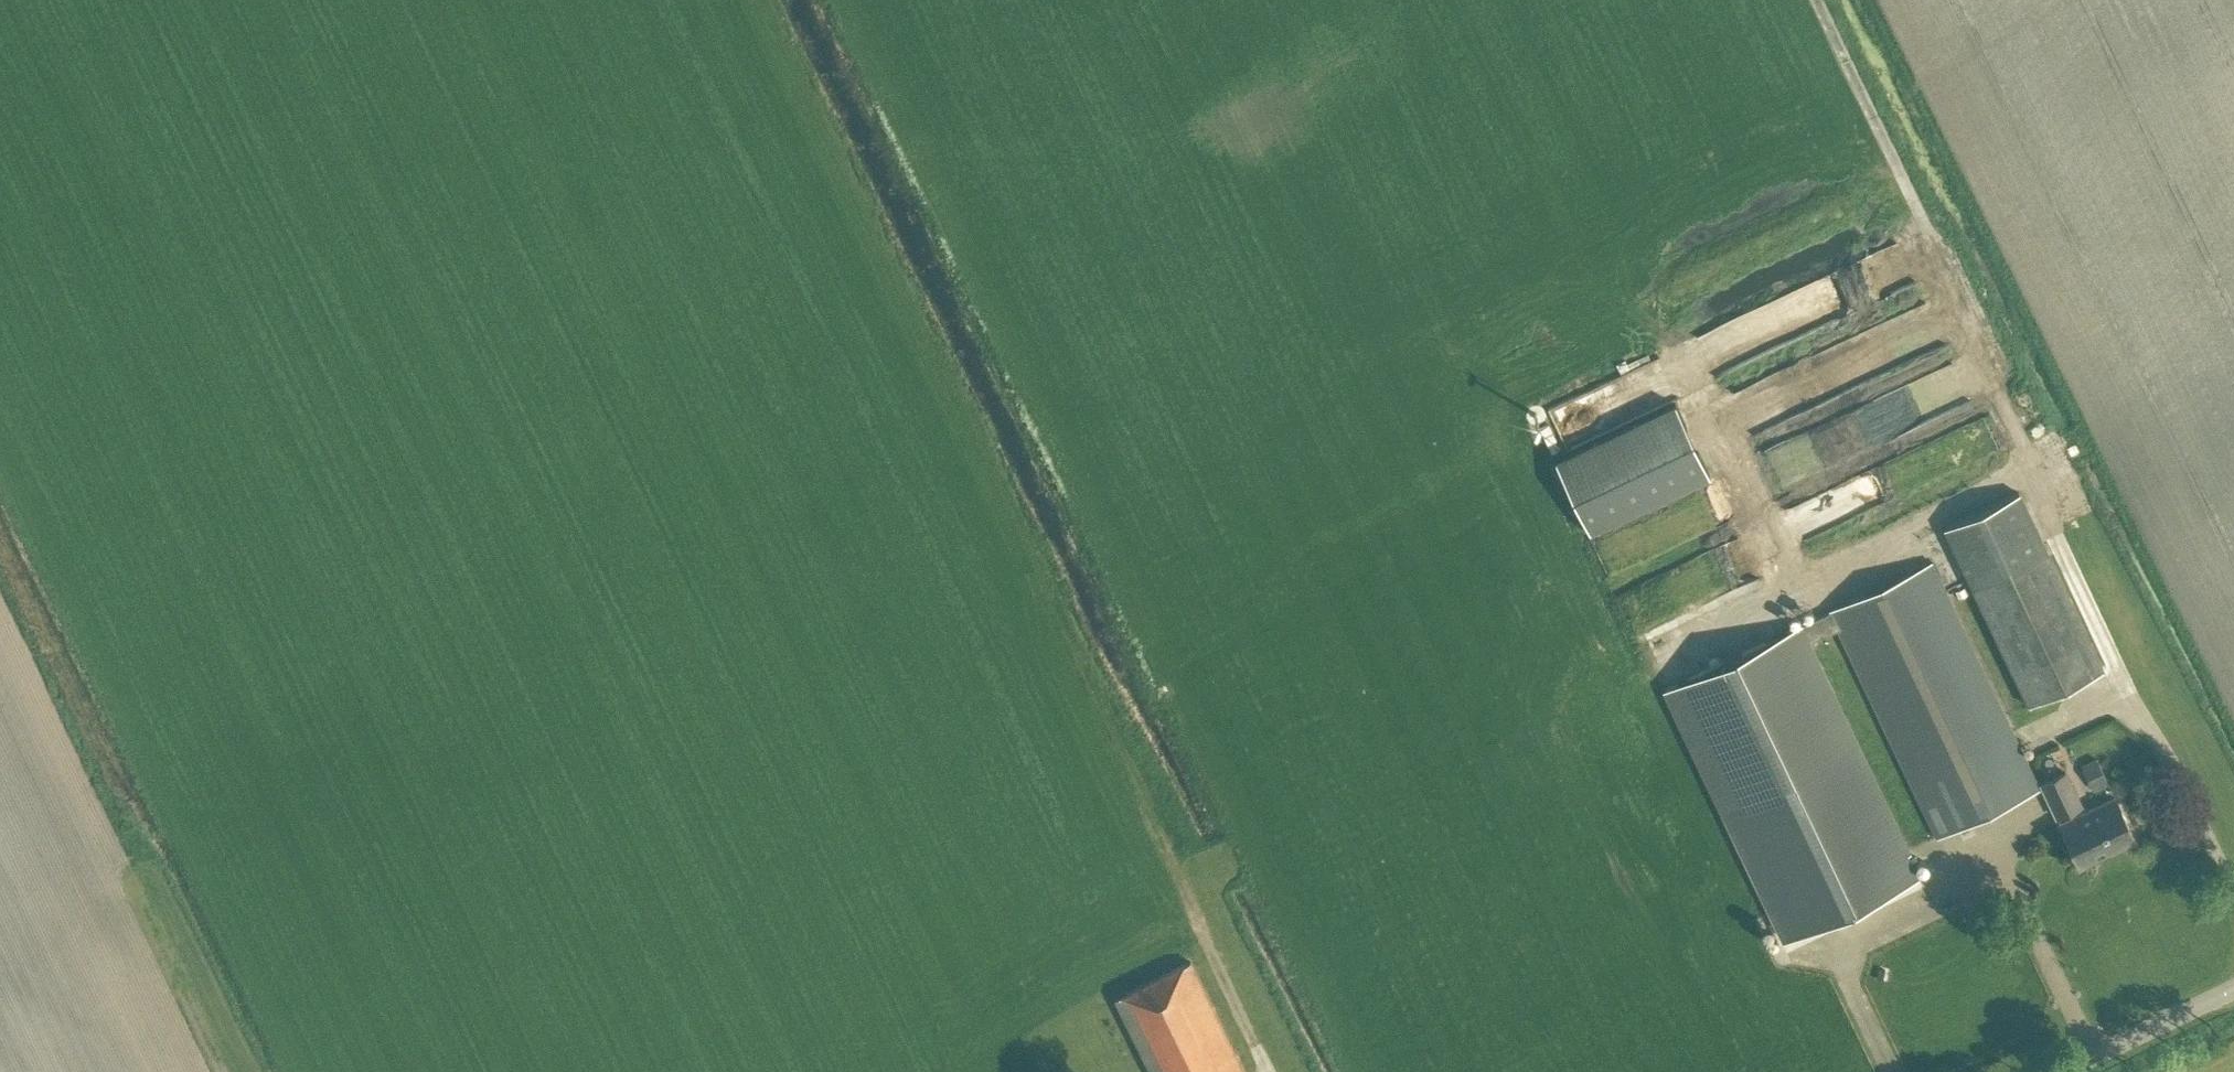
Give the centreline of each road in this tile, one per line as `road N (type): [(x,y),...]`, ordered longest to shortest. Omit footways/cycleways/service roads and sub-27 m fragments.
road 1 (unclassified): [(2082,1071),(2233,1001)]

